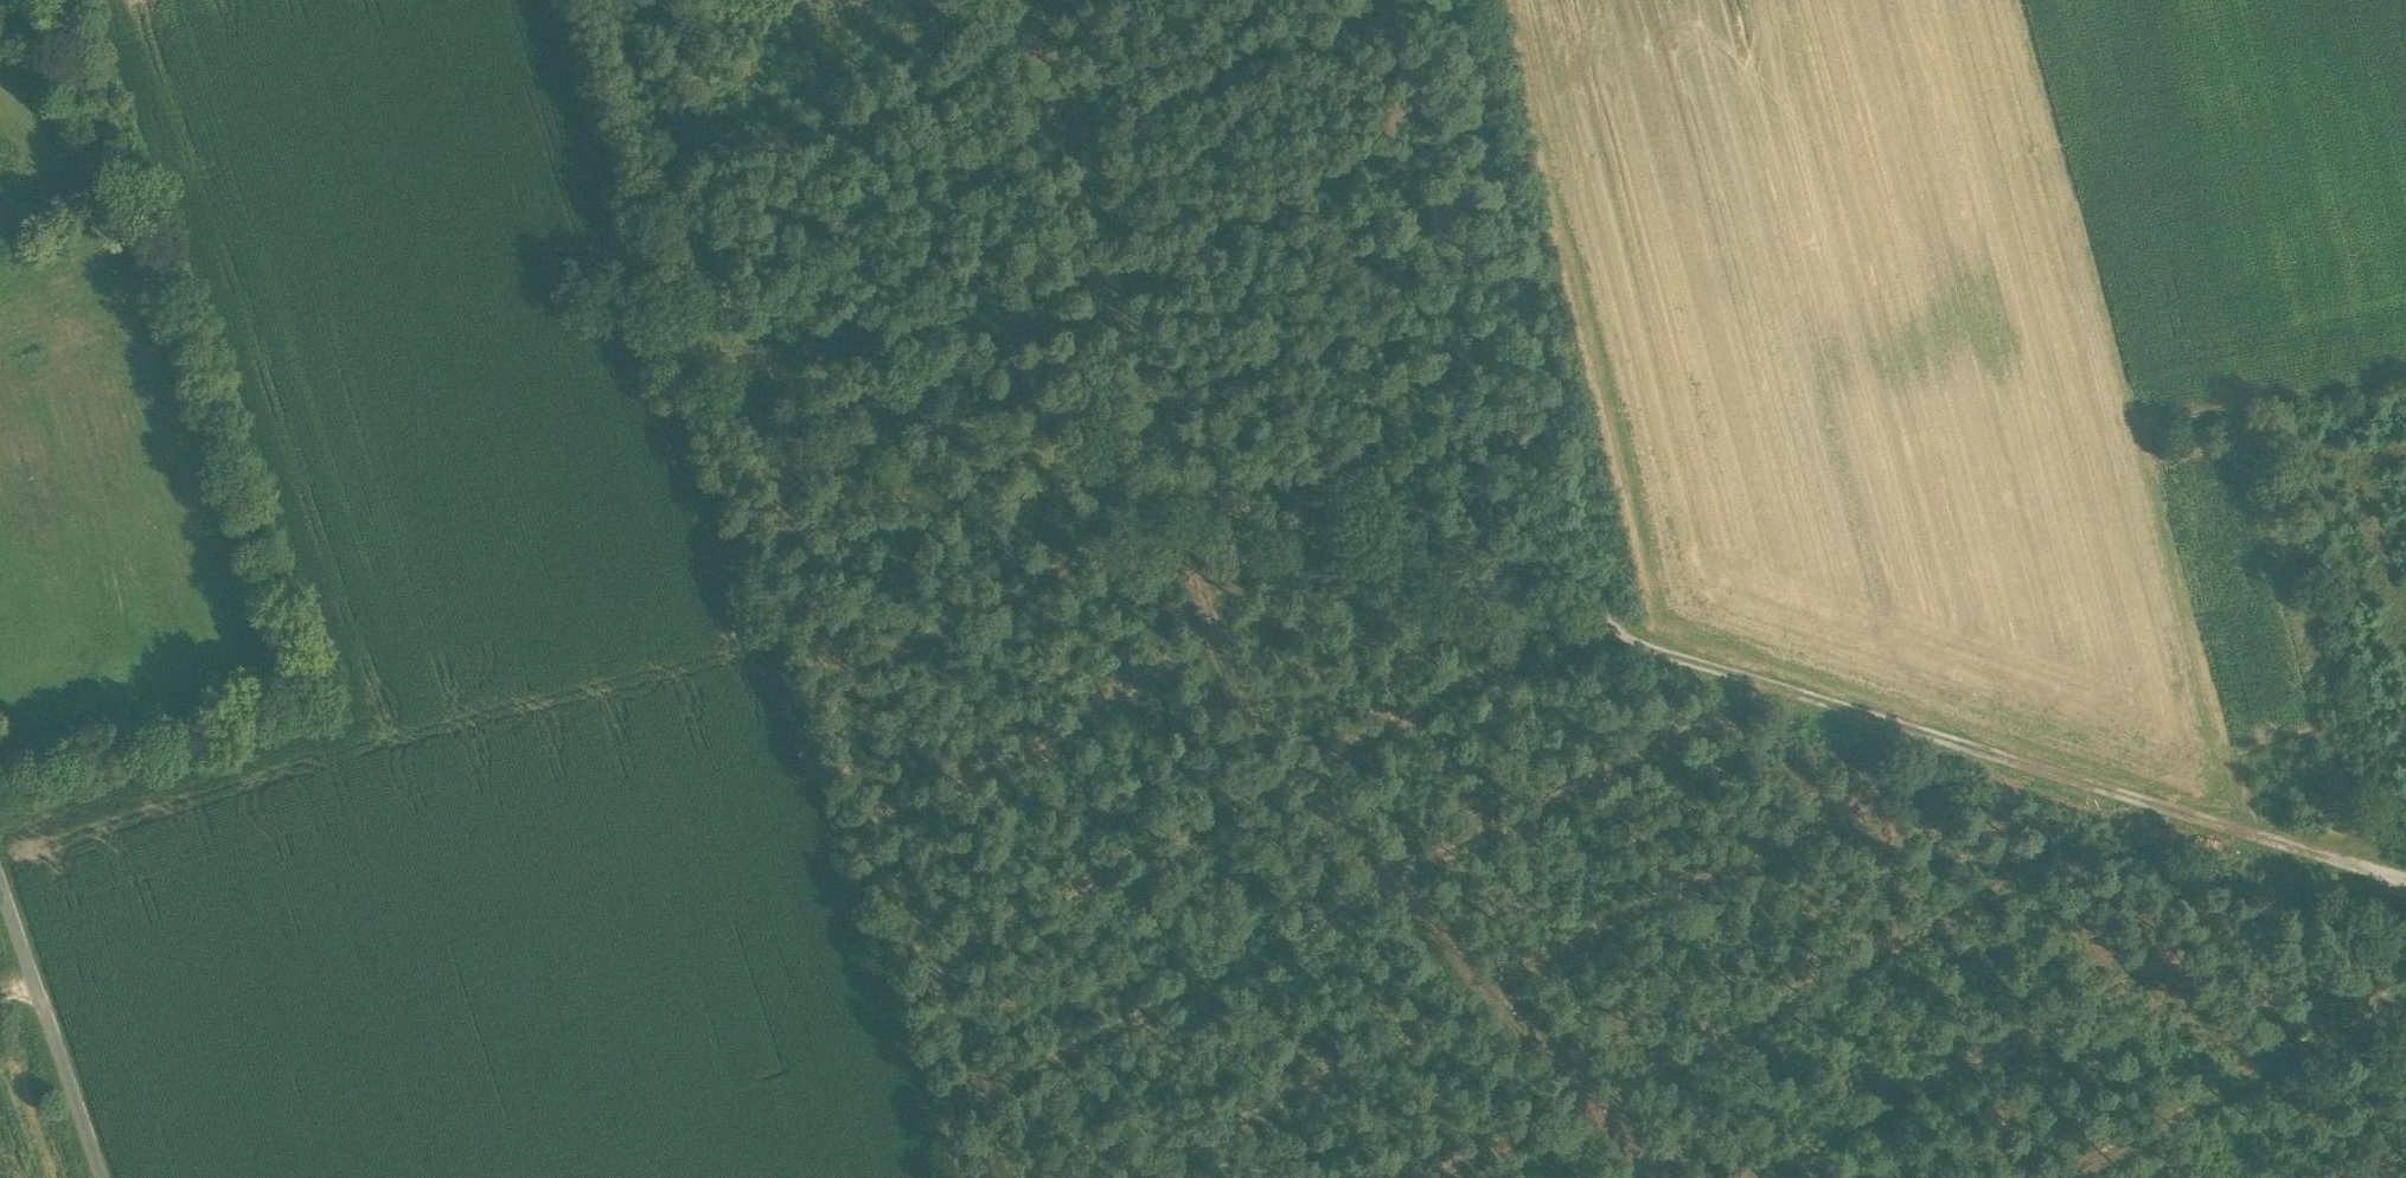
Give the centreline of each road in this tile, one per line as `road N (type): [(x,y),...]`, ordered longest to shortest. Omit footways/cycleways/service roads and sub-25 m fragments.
road 1 (track): [(1453,0),(1606,619),(2405,866)]
road 2 (unclassified): [(0,882),(99,1177)]

